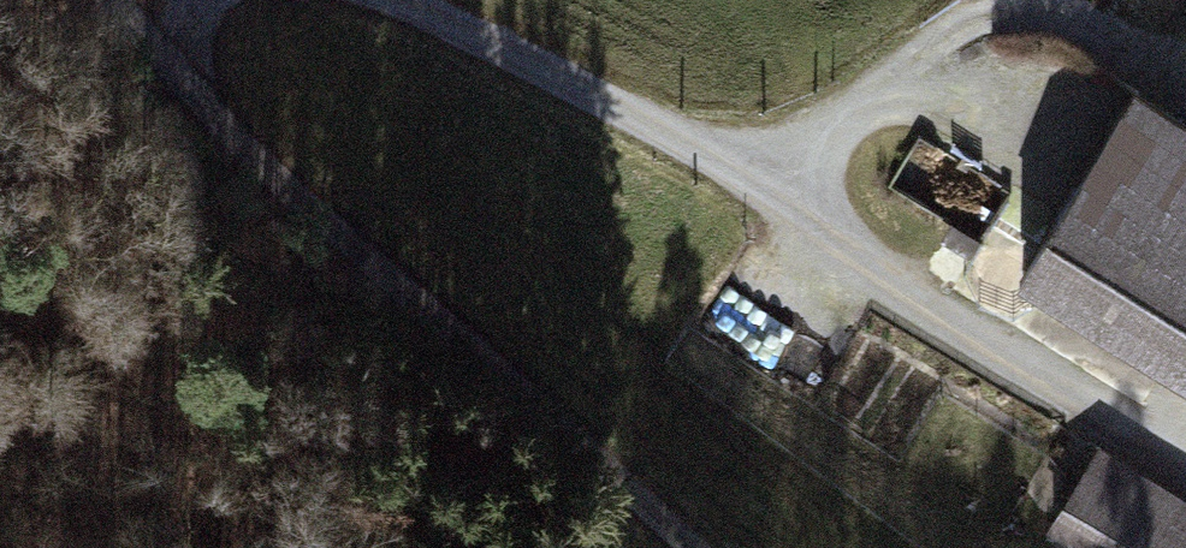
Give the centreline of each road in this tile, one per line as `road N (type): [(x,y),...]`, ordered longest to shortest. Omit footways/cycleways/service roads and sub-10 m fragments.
road 1 (track): [(374,0),(511,56),(772,198),(1185,445)]
road 2 (track): [(67,0),(687,547)]

